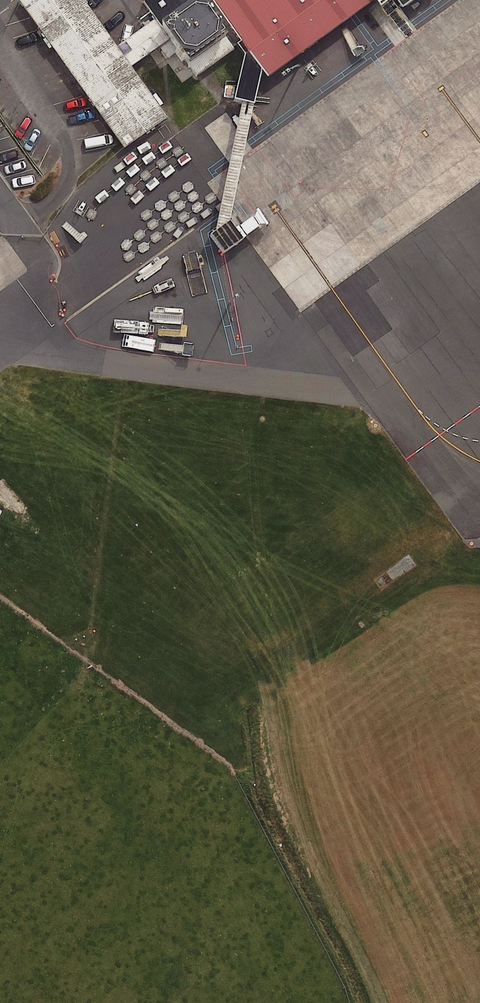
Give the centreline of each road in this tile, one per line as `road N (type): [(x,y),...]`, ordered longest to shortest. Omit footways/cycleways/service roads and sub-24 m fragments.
road 1 (track): [(216,551),(319,876),(371,1002)]
road 2 (track): [(0,393),(247,575),(293,620)]

